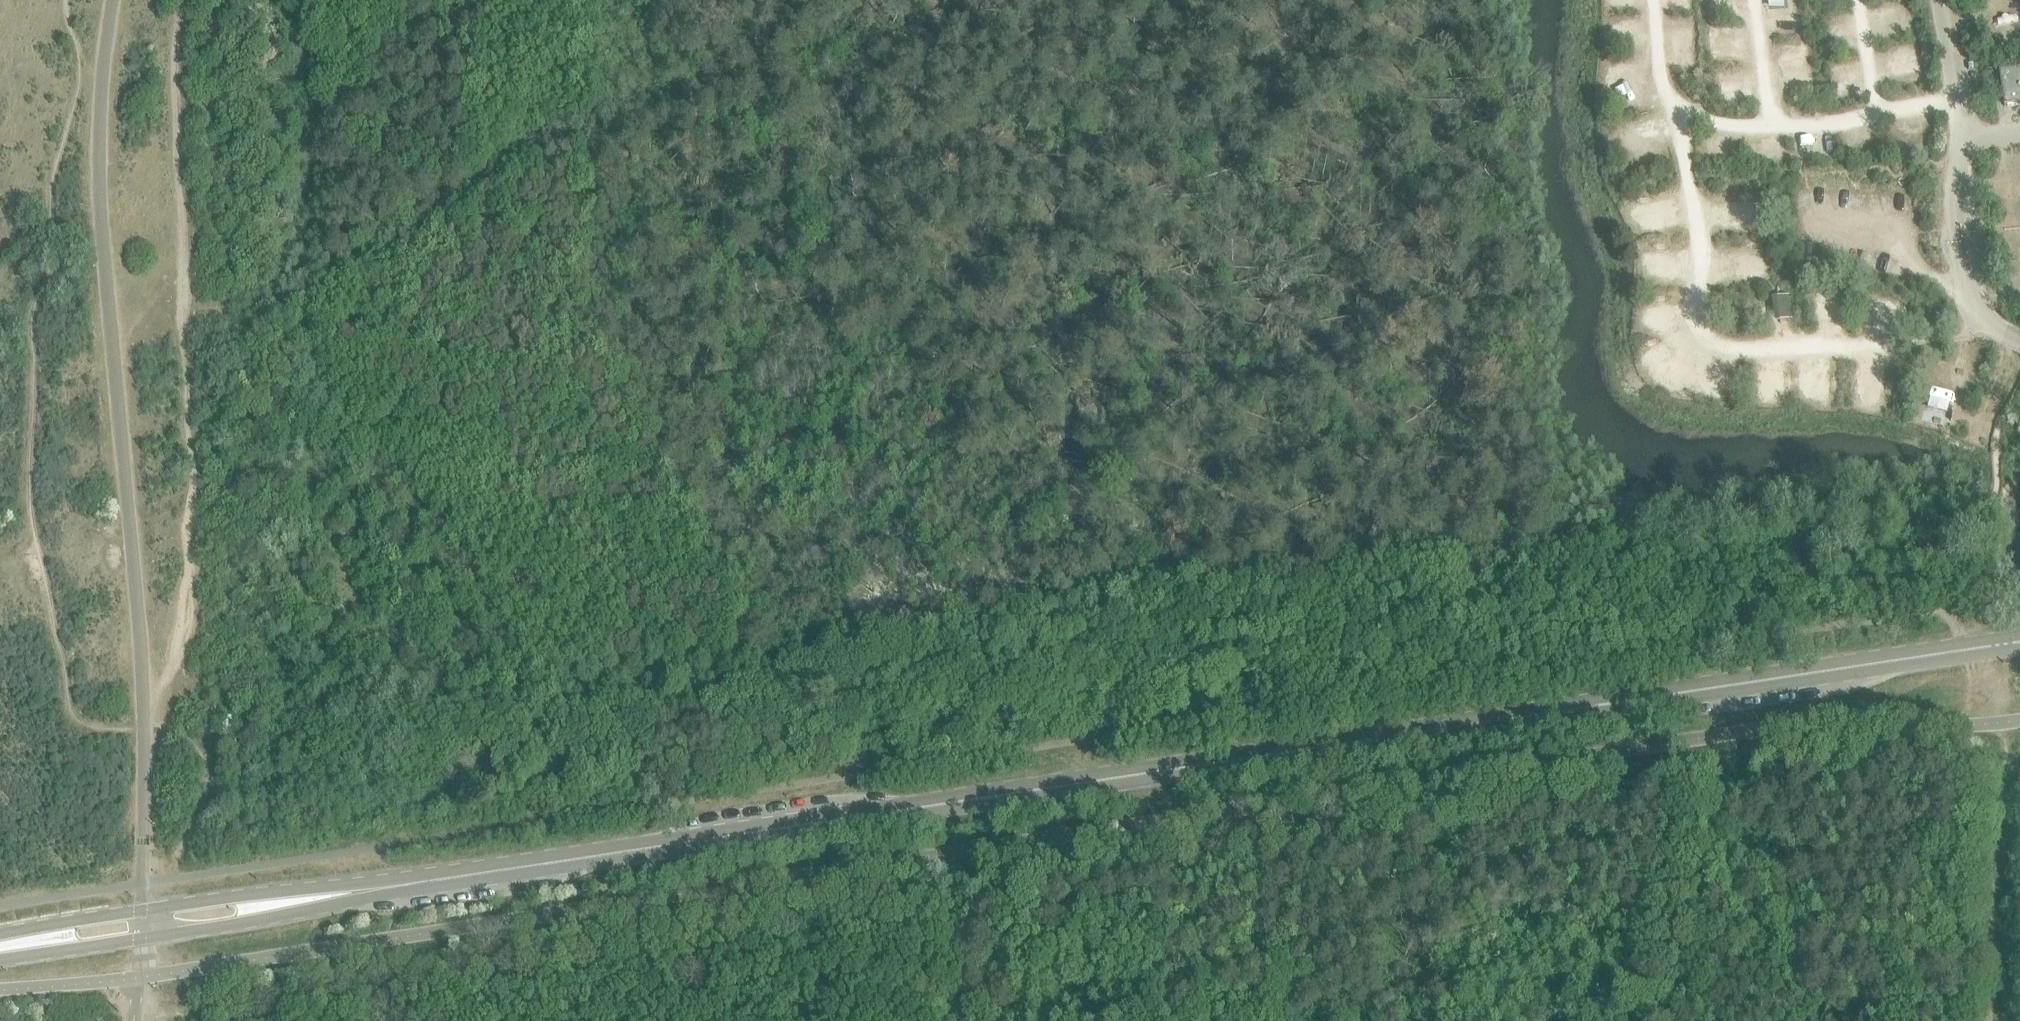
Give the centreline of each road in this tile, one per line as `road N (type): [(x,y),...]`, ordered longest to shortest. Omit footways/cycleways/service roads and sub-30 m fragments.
road 1 (secondary): [(0,947),(2019,642)]

